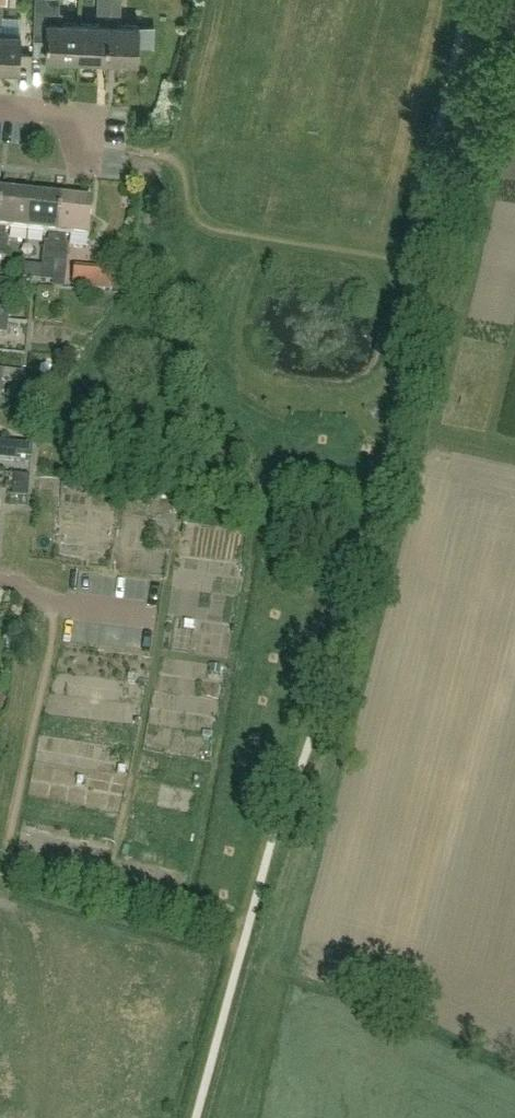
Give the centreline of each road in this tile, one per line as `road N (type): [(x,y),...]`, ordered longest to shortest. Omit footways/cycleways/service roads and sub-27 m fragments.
road 1 (track): [(248,932),(28,868),(10,852),(54,603)]
road 2 (residential): [(156,616),(42,601),(0,579)]
road 3 (residential): [(96,174),(78,115),(0,108)]

